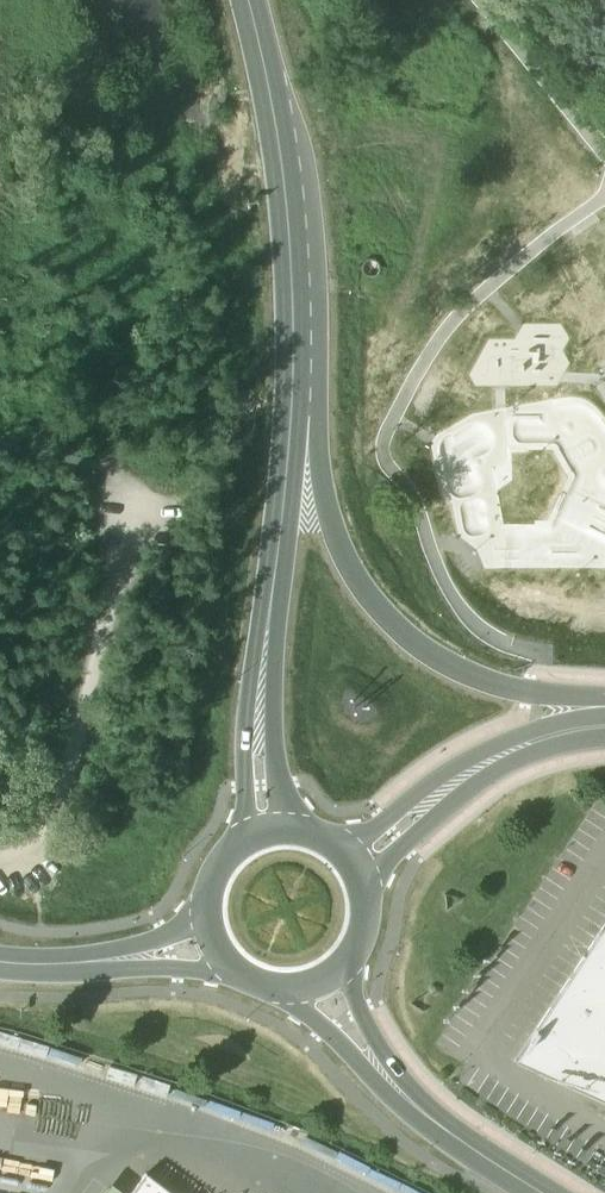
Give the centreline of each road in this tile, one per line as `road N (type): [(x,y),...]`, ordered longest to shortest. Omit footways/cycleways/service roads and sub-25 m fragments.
road 1 (secondary): [(604,695),(527,690),(457,670),(398,630),(351,570),(326,497),(320,450),(315,236),(296,120),(269,76)]
road 2 (secondary): [(269,76),(297,348),(262,670),(264,829)]
road 3 (secondary): [(541,1192),(445,1133),(380,1068),(322,978)]
road 4 (unclassified): [(356,865),(455,780),(507,751),(604,722)]
road 5 (secondary): [(212,936),(96,961),(0,963)]
road 6 (secondary): [(264,829),(221,859),(209,883),(212,936)]
road 7 (secondary): [(322,978),(359,941),(367,916),(356,865)]
road 8 (secondary): [(212,936),(246,975),(271,985),(322,978)]

